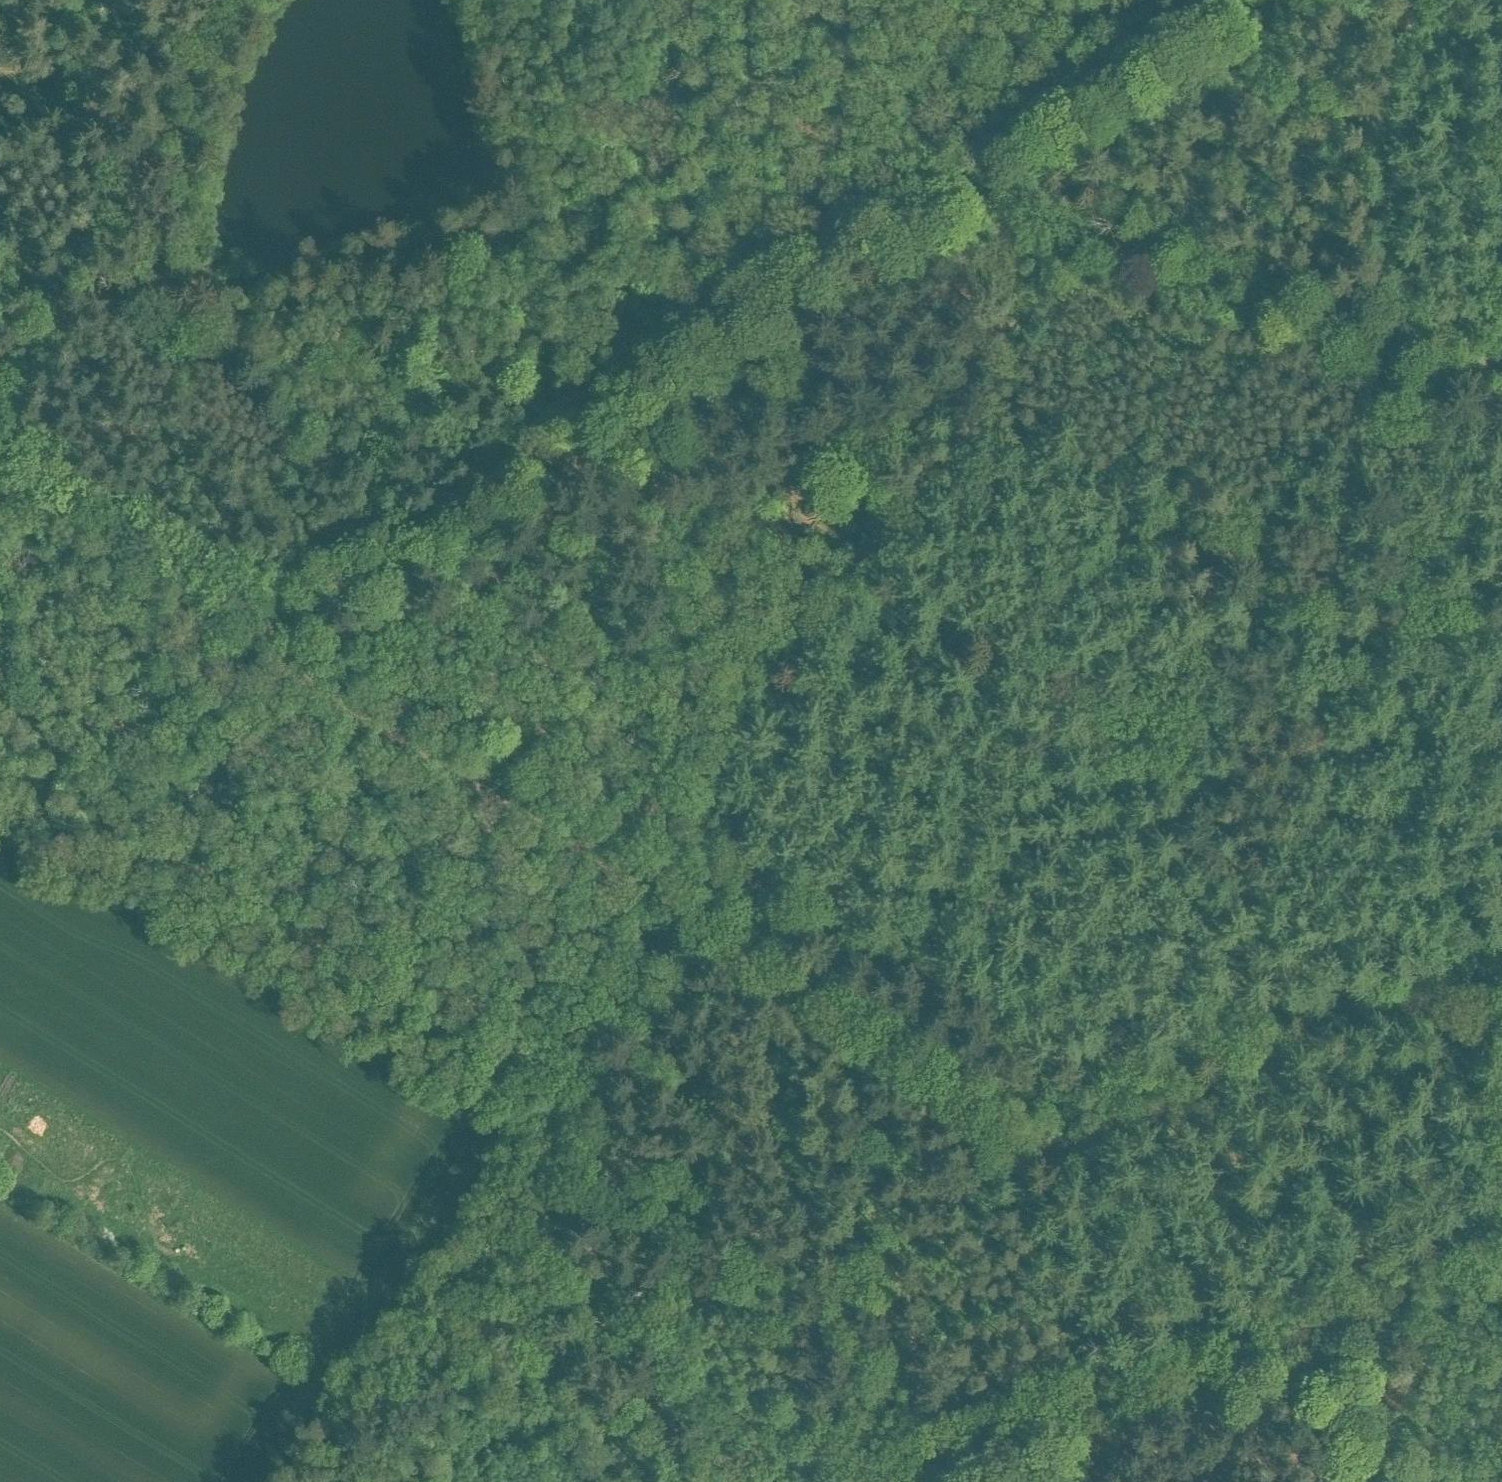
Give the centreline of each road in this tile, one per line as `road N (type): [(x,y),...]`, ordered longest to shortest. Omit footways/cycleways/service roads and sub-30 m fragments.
road 1 (track): [(1438,994),(1501,1174)]

